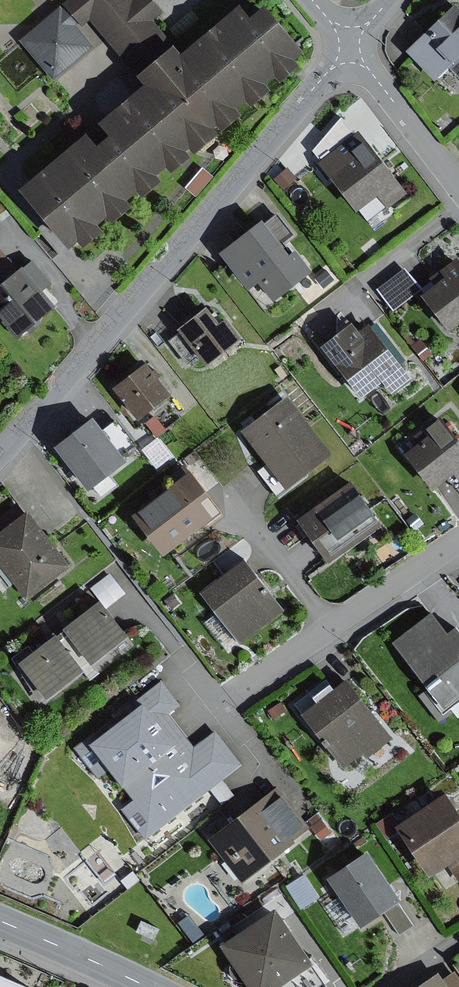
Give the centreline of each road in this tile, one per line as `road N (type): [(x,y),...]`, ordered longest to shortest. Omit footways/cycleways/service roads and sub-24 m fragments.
road 1 (residential): [(0,455),(350,45)]
road 2 (residential): [(458,543),(229,699)]
road 3 (residential): [(350,45),(458,186)]
road 4 (tertiary): [(0,923),(151,986)]

